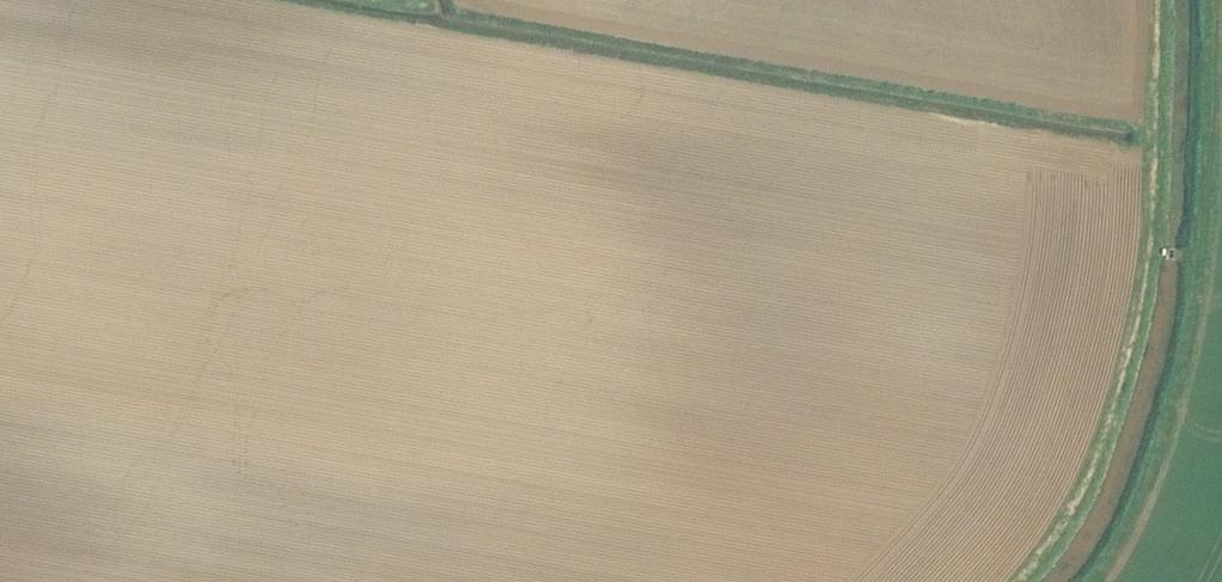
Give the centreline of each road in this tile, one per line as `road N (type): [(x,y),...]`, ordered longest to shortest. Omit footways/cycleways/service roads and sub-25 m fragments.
road 1 (track): [(1090,581),(1147,477),(1162,414),(1177,312),(1183,0)]

